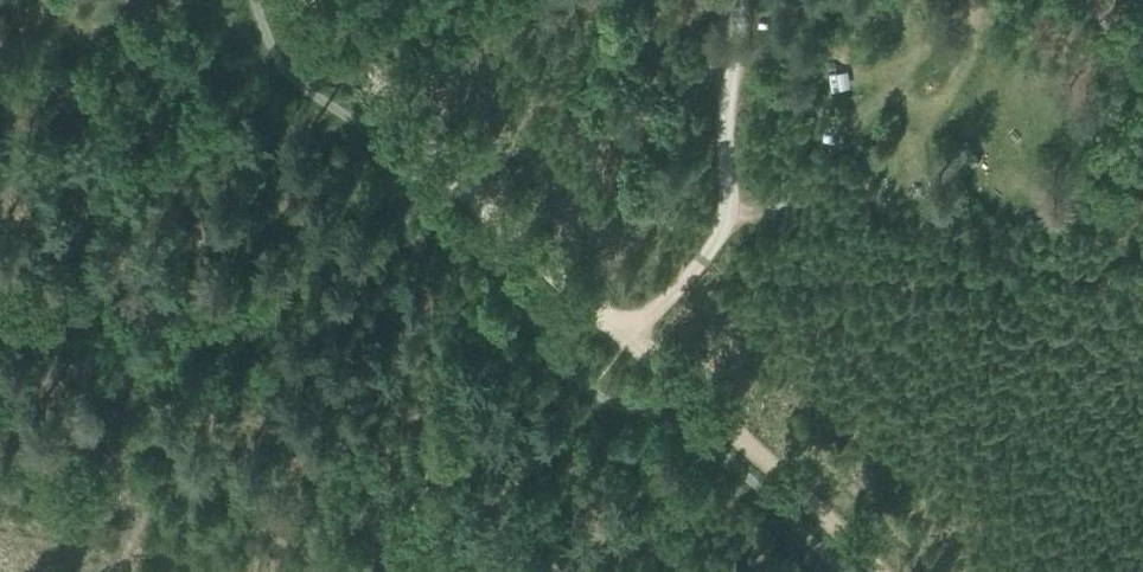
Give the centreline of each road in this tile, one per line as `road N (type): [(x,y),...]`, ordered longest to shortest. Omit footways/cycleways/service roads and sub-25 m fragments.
road 1 (track): [(900,571),(627,343)]

